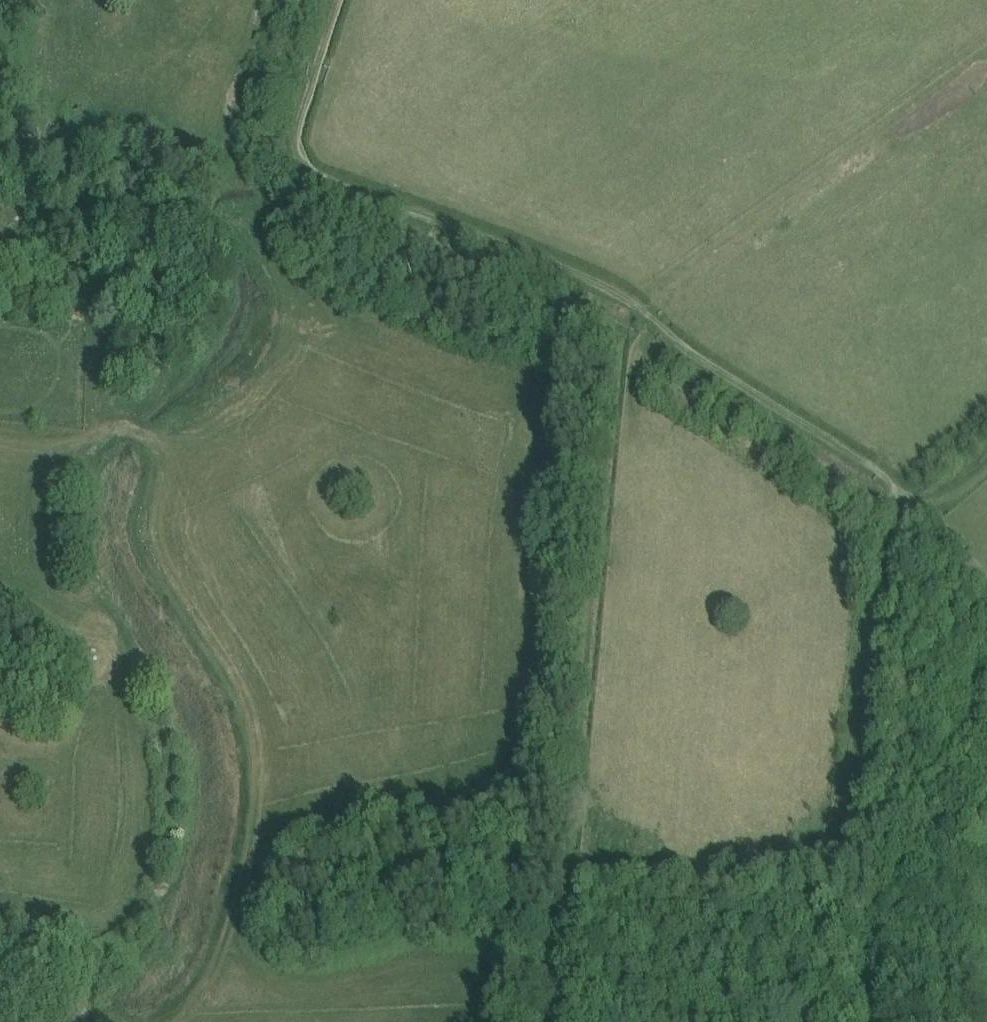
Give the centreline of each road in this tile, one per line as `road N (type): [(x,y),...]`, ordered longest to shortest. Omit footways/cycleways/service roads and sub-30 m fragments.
road 1 (track): [(68,208),(18,44),(23,0)]

